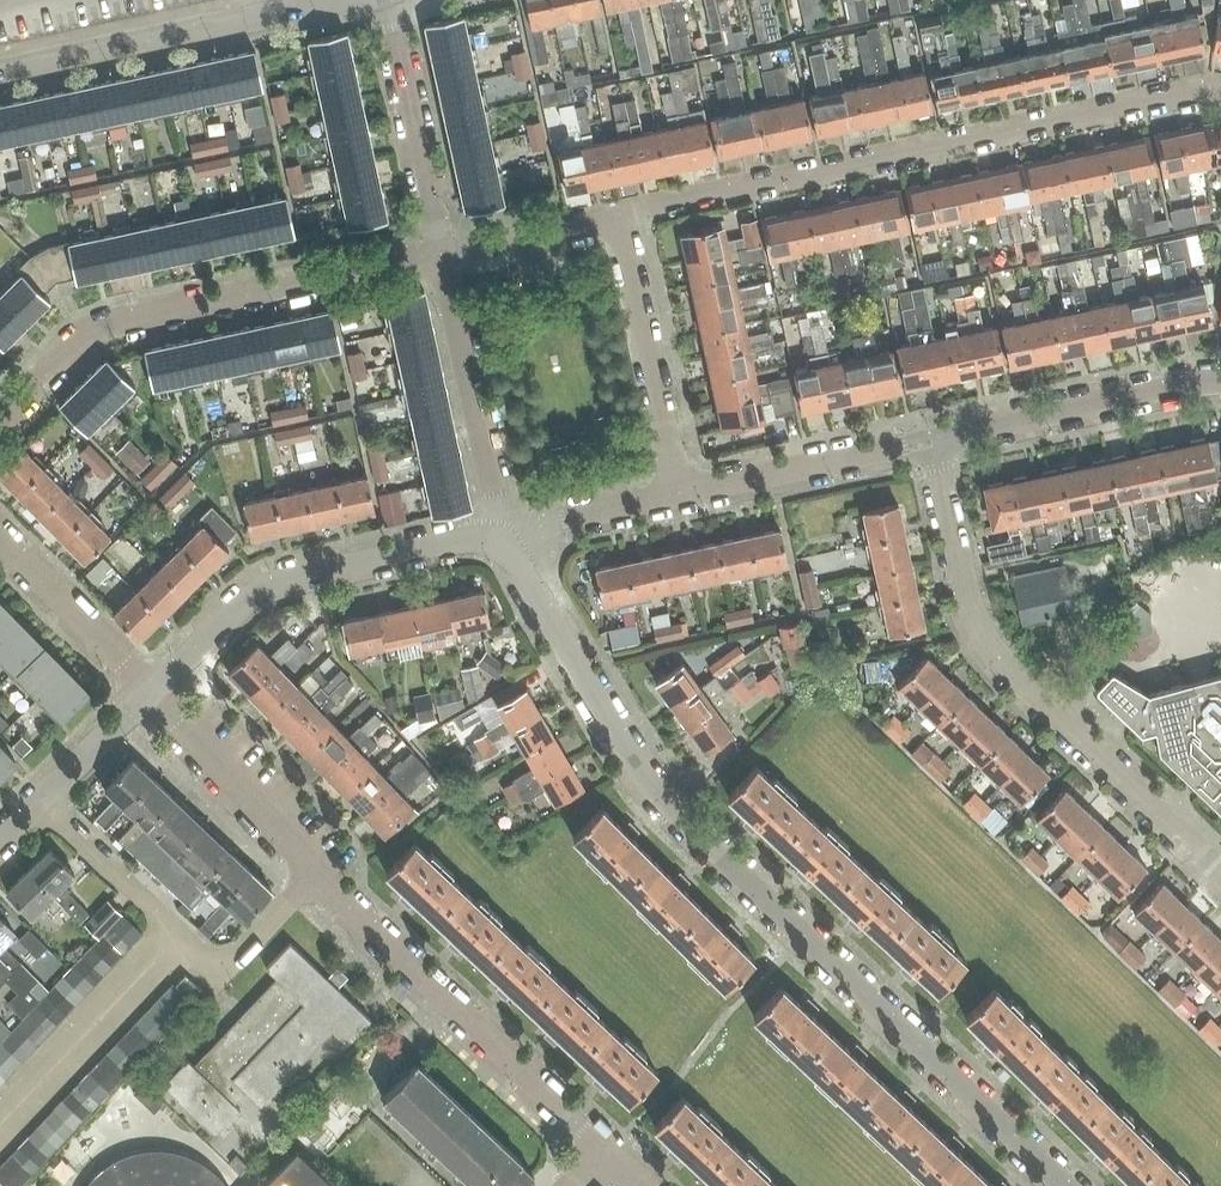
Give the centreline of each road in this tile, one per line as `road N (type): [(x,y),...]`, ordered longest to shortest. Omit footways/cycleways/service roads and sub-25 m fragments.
road 1 (tertiary): [(1065,1185),(652,787),(512,556)]
road 2 (residential): [(619,214),(1220,88)]
road 3 (residential): [(1220,873),(1004,666),(980,632),(942,485),(946,428)]
road 4 (residential): [(0,419),(99,328),(442,254)]
road 5 (residential): [(609,1156),(316,872)]
road 6 (tertiary): [(149,694),(270,585),(465,541),(498,544)]
road 7 (unclassified): [(336,0),(0,71)]
road 8 (residential): [(498,544),(442,254)]
road 9 (residential): [(679,493),(619,214)]
road 10 (residential): [(946,428),(976,431),(1220,380)]
road 11 (residential): [(679,493),(876,453),(946,428)]
road 12 (residential): [(442,254),(386,0)]
road 13 (residential): [(316,872),(149,694)]
road 14 (residential): [(149,694),(0,541)]
road 15 (residential): [(179,932),(222,973),(316,872)]
road 16 (residential): [(179,932),(40,802)]
road 17 (residential): [(512,556),(554,519),(679,493)]
road 18 (residential): [(442,254),(619,214)]
road 19 (tertiary): [(40,802),(149,694)]

